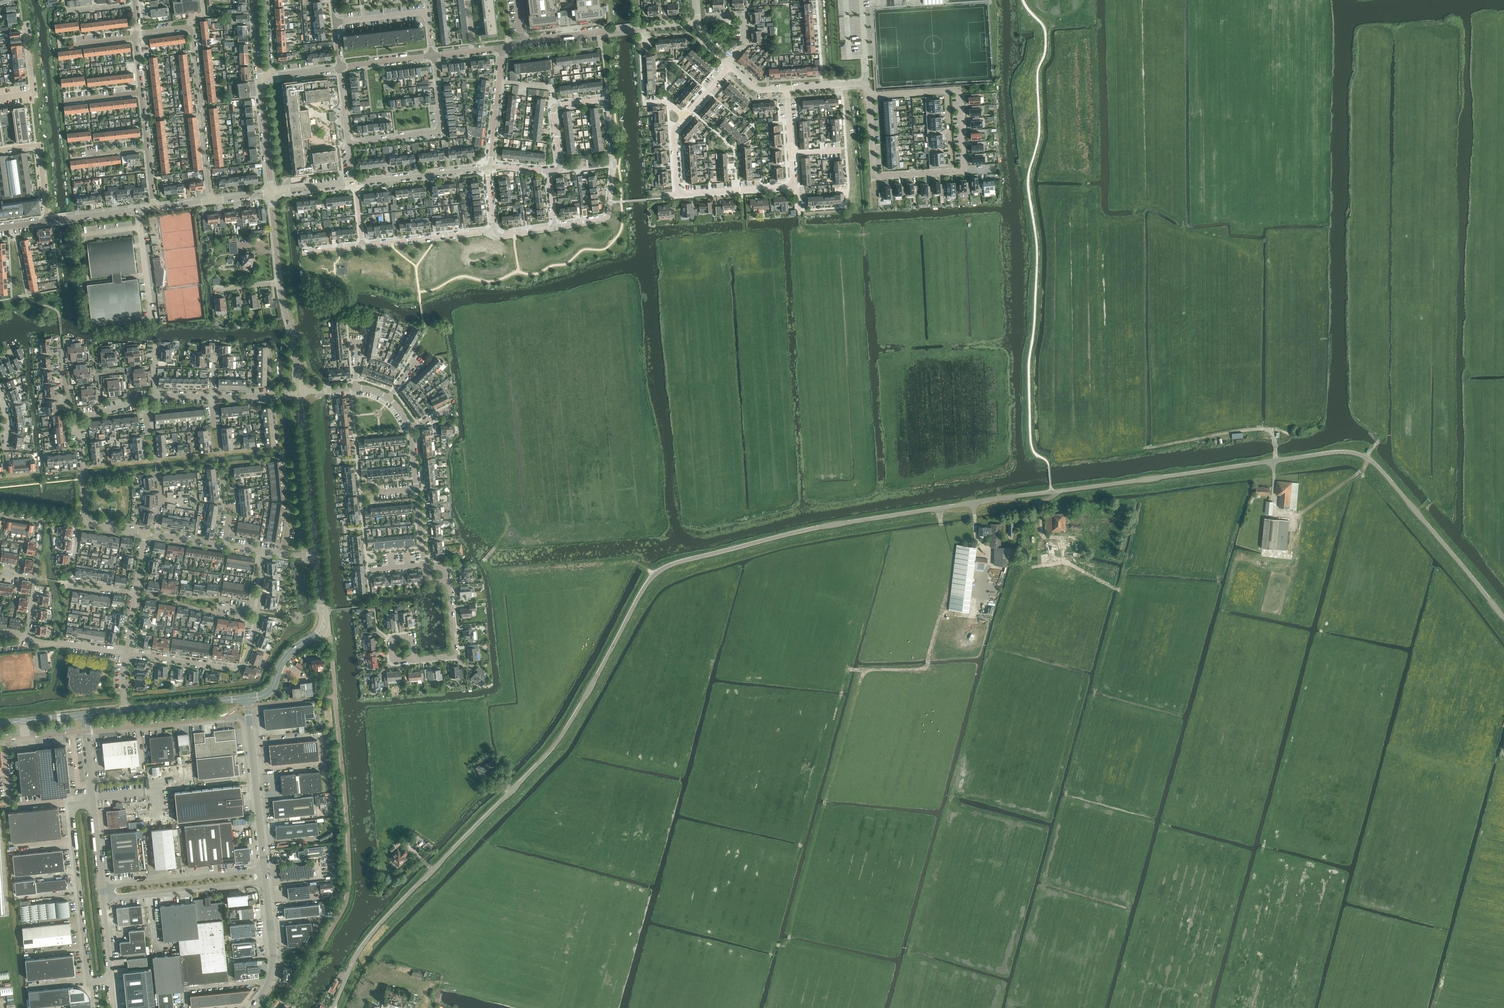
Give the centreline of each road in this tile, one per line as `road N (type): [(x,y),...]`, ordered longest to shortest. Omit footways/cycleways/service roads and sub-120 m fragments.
road 1 (unclassified): [(1503,618),(1384,473),(1346,452),(837,523),(685,560),(648,580),(549,754),(374,930),(332,1007)]
road 2 (track): [(1119,590),(1038,904)]
road 3 (track): [(859,685),(869,670),(923,669),(942,612),(973,616),(990,561),(975,522)]
road 4 (track): [(1270,431),(1048,461)]
road 5 (residential): [(793,186),(677,194),(673,131),(685,117)]
road 6 (track): [(1125,570),(1119,590),(1063,562),(1063,541),(1042,536),(1041,504),(1002,498)]
road 7 (unclassified): [(247,698),(268,693),(284,659),(322,630),(317,554)]
road 8 (residential): [(191,28),(211,201)]
road 9 (track): [(1274,461),(1279,513),(1299,516),(1363,470),(1372,449)]
road 10 (residential): [(553,226),(608,217),(612,163),(605,102)]
road 11 (residential): [(868,96),(874,176),(964,170)]
road 12 (residential): [(349,143),(441,131),(433,57)]
road 13 (unclassified): [(265,868),(102,887)]
road 14 (unclassified): [(103,899),(266,881)]
road 15 (unclassified): [(317,554),(301,392)]
road 16 (unclassified): [(265,868),(249,720)]
road 17 (unclassified): [(225,718),(86,732)]
road 18 (residential): [(433,57),(426,11),(335,22)]
road 19 (residential): [(354,182),(487,168)]
road 20 (unclassified): [(252,1007),(273,971),(266,881)]
road 21 (residential): [(363,245),(494,230)]
road 22 (residential): [(522,39),(645,28)]
road 23 (residential): [(549,172),(560,165),(554,107),(605,102)]
road 24 (unclassified): [(125,710),(247,698)]
road 25 (residential): [(487,168),(502,48)]

